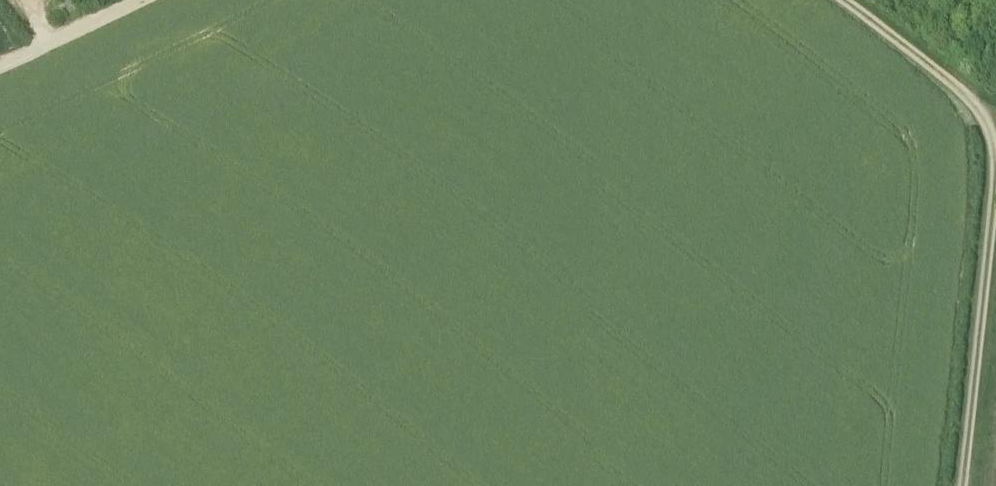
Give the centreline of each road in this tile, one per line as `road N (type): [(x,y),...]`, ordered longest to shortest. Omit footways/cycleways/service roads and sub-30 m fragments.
road 1 (track): [(777,0),(984,160),(995,185)]
road 2 (track): [(0,97),(201,0)]
road 3 (track): [(995,298),(974,485)]

